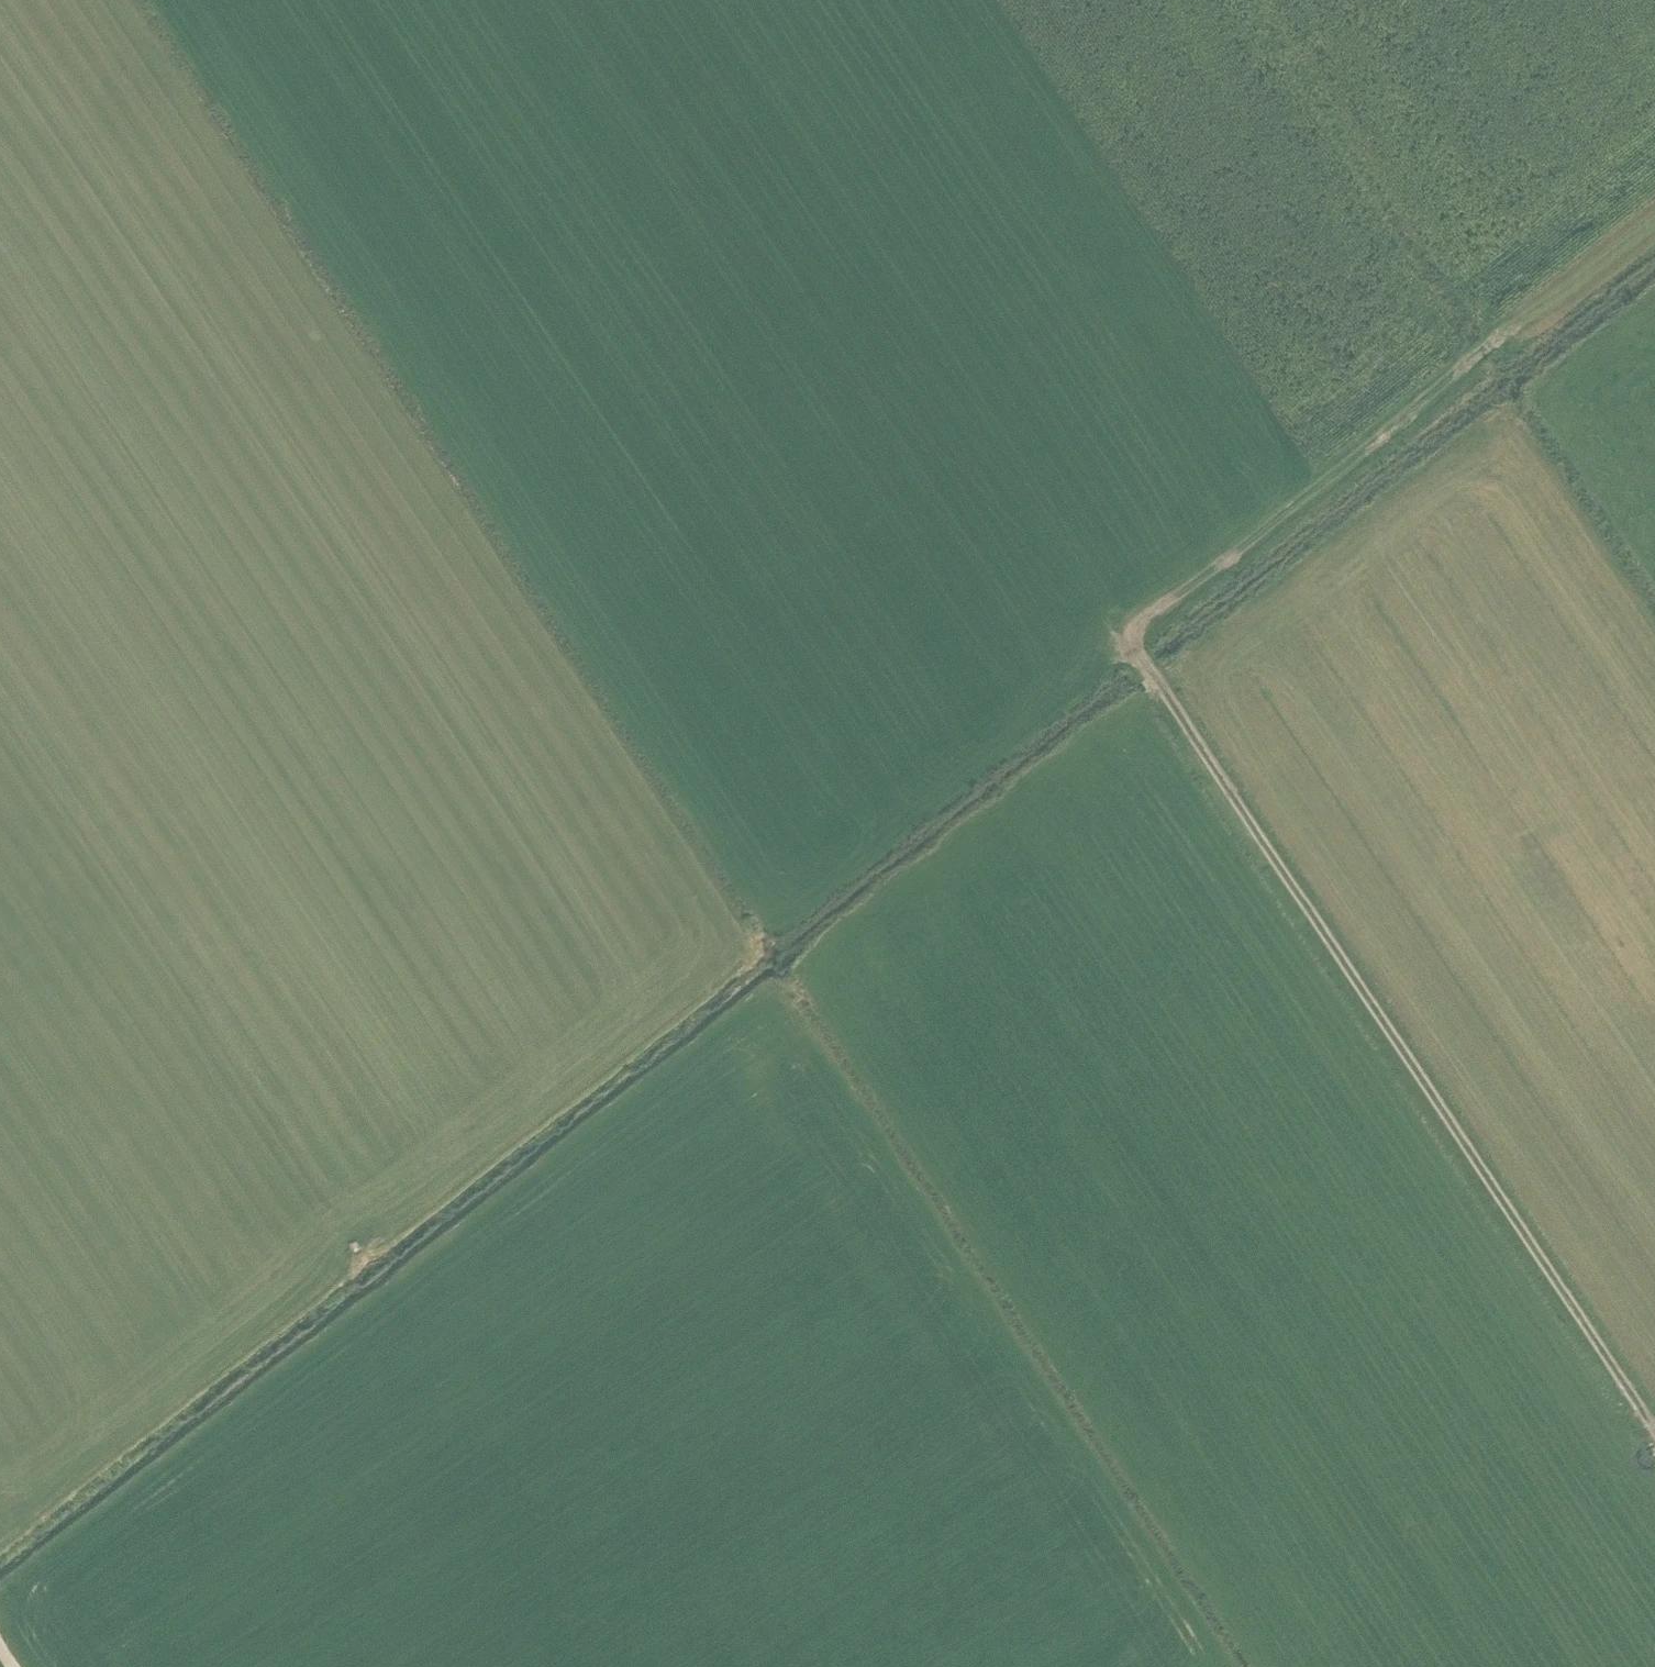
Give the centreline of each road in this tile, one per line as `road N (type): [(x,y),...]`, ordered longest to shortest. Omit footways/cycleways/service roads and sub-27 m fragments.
road 1 (track): [(1654,1432),(1140,658),(1141,618),(1496,341)]

